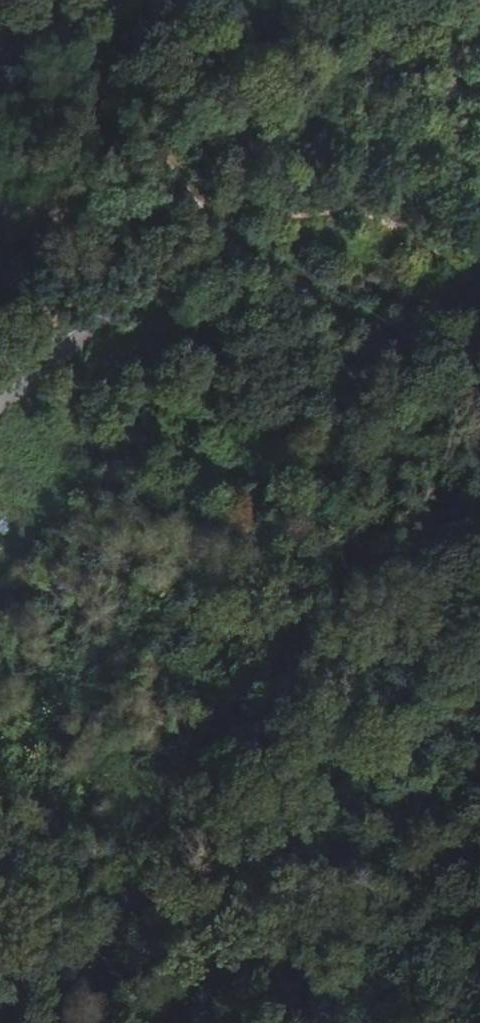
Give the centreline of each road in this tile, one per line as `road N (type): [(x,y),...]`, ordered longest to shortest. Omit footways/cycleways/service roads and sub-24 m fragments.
road 1 (unclassified): [(479,386),(259,266),(207,253),(176,258),(0,408)]
road 2 (track): [(168,1022),(223,933),(479,605)]
road 3 (track): [(207,253),(201,212),(39,0)]
road 4 (track): [(176,258),(86,200),(53,196),(23,204)]

